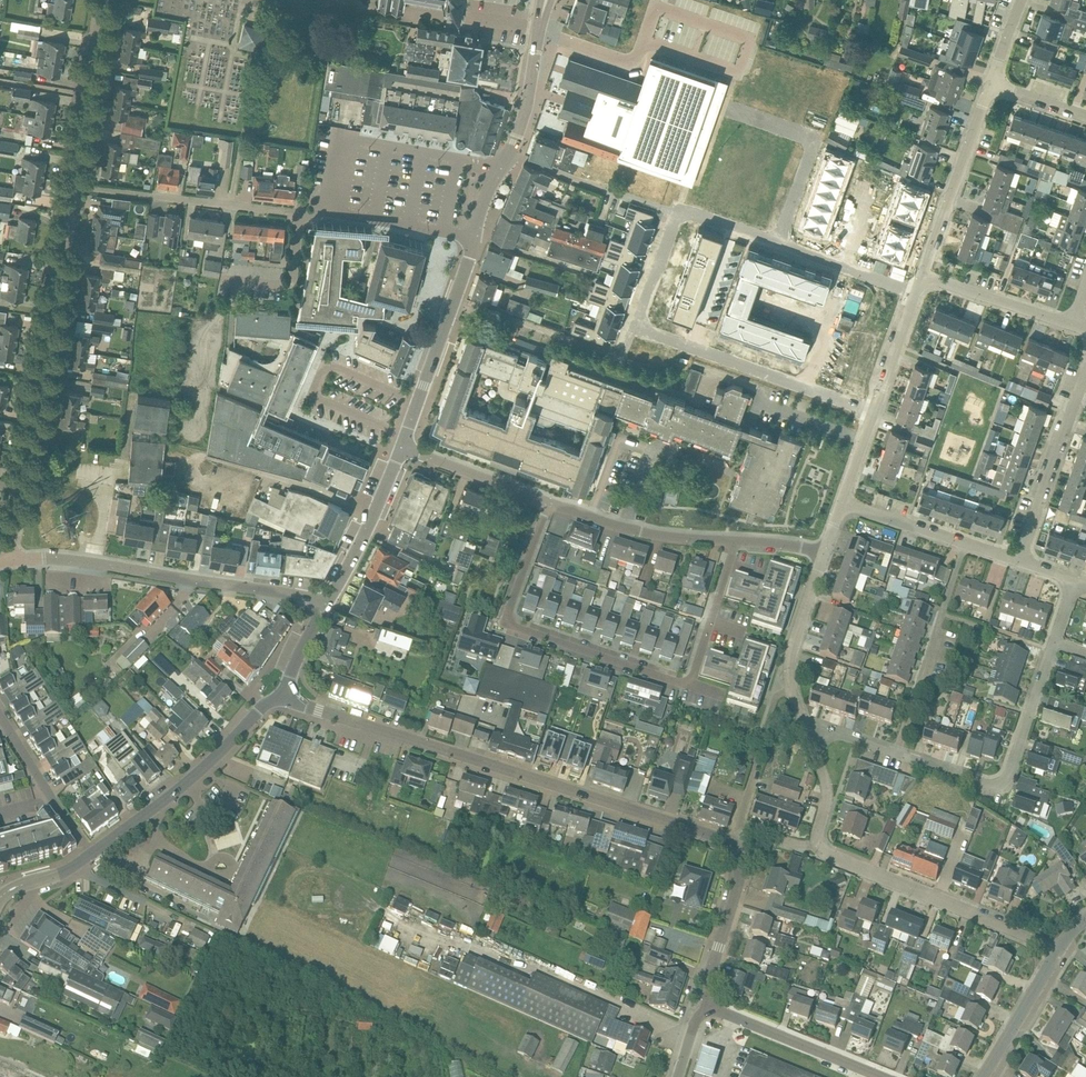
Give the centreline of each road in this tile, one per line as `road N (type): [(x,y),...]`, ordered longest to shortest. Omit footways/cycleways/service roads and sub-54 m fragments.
road 1 (residential): [(917,295),(680,210),(638,326),(875,411)]
road 2 (tertiary): [(402,448),(481,207),(528,104),(546,0)]
road 3 (tertiary): [(730,844),(286,697)]
road 4 (residential): [(549,503),(509,622),(675,682),(694,674),(736,539)]
road 5 (residential): [(8,562),(70,185)]
road 6 (unclassified): [(323,608),(298,595),(93,564),(8,562)]
road 7 (residential): [(1059,951),(819,845)]
road 8 (residential): [(1054,642),(1005,781),(986,783),(898,754)]
road 9 (tertiary): [(91,854),(195,779),(261,708),(286,697)]
road 10 (residential): [(304,211),(70,185)]
road 11 (residential): [(898,754),(965,545)]
road 12 (residential): [(1019,561),(1085,372)]
road 13 (residential): [(736,539),(661,536),(549,503)]
road 14 (residential): [(70,185),(102,0)]
road 15 (tertiary): [(881,1076),(706,1011)]
road 16 (residential): [(931,252),(991,81)]
road 17 (tertiary): [(323,608),(369,534),(402,448)]
road 18 (tertiary): [(706,1011),(741,873),(730,844)]
road 19 (residential): [(1073,324),(924,271)]
road 20 (residential): [(549,503),(402,448)]
road 21 (residential): [(737,826),(776,696),(791,690)]
road 22 (tertiary): [(983,1076),(1059,951)]
road 23 (residential): [(791,690),(789,655),(824,551)]
road 24 (residential): [(965,545),(839,501)]
road 25 (residential): [(875,411),(917,295)]

